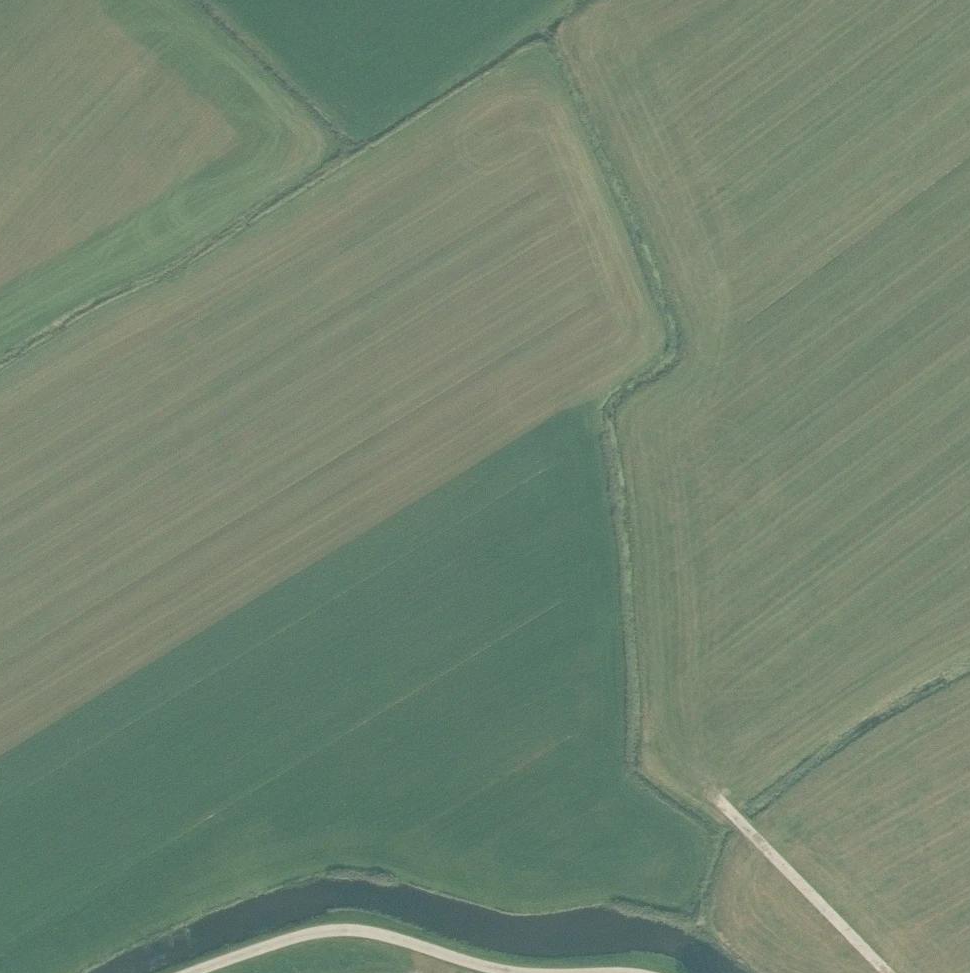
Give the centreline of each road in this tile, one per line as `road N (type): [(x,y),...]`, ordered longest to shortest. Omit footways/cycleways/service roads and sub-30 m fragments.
road 1 (unclassified): [(191,972),(343,930),(519,972)]

